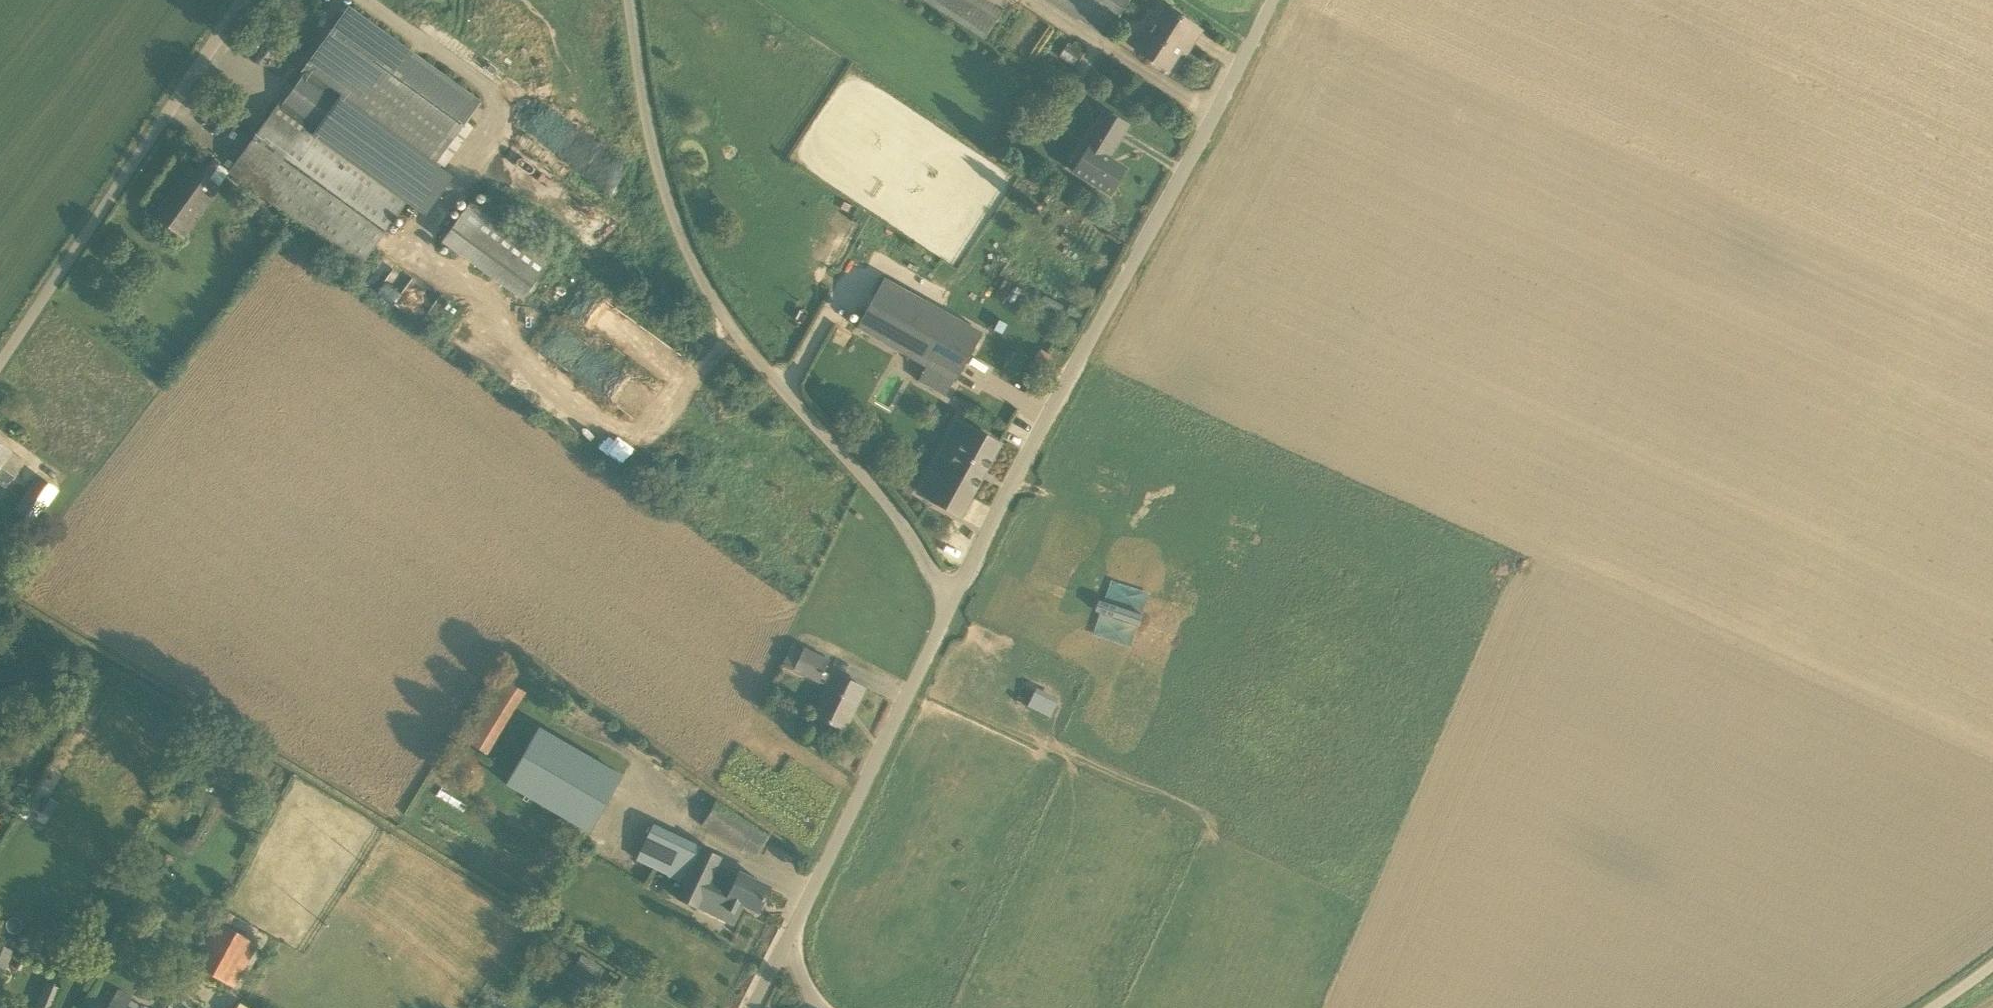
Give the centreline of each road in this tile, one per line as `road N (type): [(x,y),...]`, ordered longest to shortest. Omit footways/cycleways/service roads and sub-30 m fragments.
road 1 (unclassified): [(630,0),(646,105),(693,273),(785,395),(884,496),(951,606)]
road 2 (unclassified): [(951,606),(1272,0)]
road 3 (unclassified): [(0,362),(243,0)]
road 4 (unclassified): [(785,952),(951,606)]

